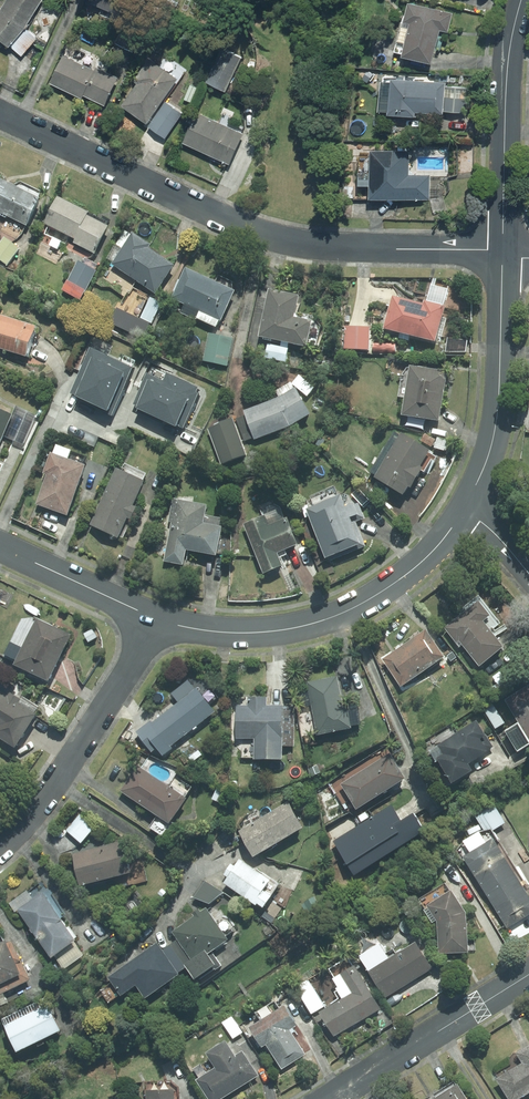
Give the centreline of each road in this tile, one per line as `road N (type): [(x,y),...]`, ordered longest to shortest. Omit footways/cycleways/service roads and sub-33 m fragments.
road 1 (residential): [(0,113),(219,218),(281,238),(502,253)]
road 2 (residential): [(150,617),(213,631),(279,630),(355,607),(438,547),(466,504)]
road 3 (residential): [(0,850),(59,779),(150,617)]
road 4 (residential): [(466,504),(499,403),(502,253)]
road 5 (residential): [(502,253),(508,52),(519,0)]
road 6 (residential): [(334,1098),(528,973)]
road 7 (residential): [(0,549),(150,617)]

